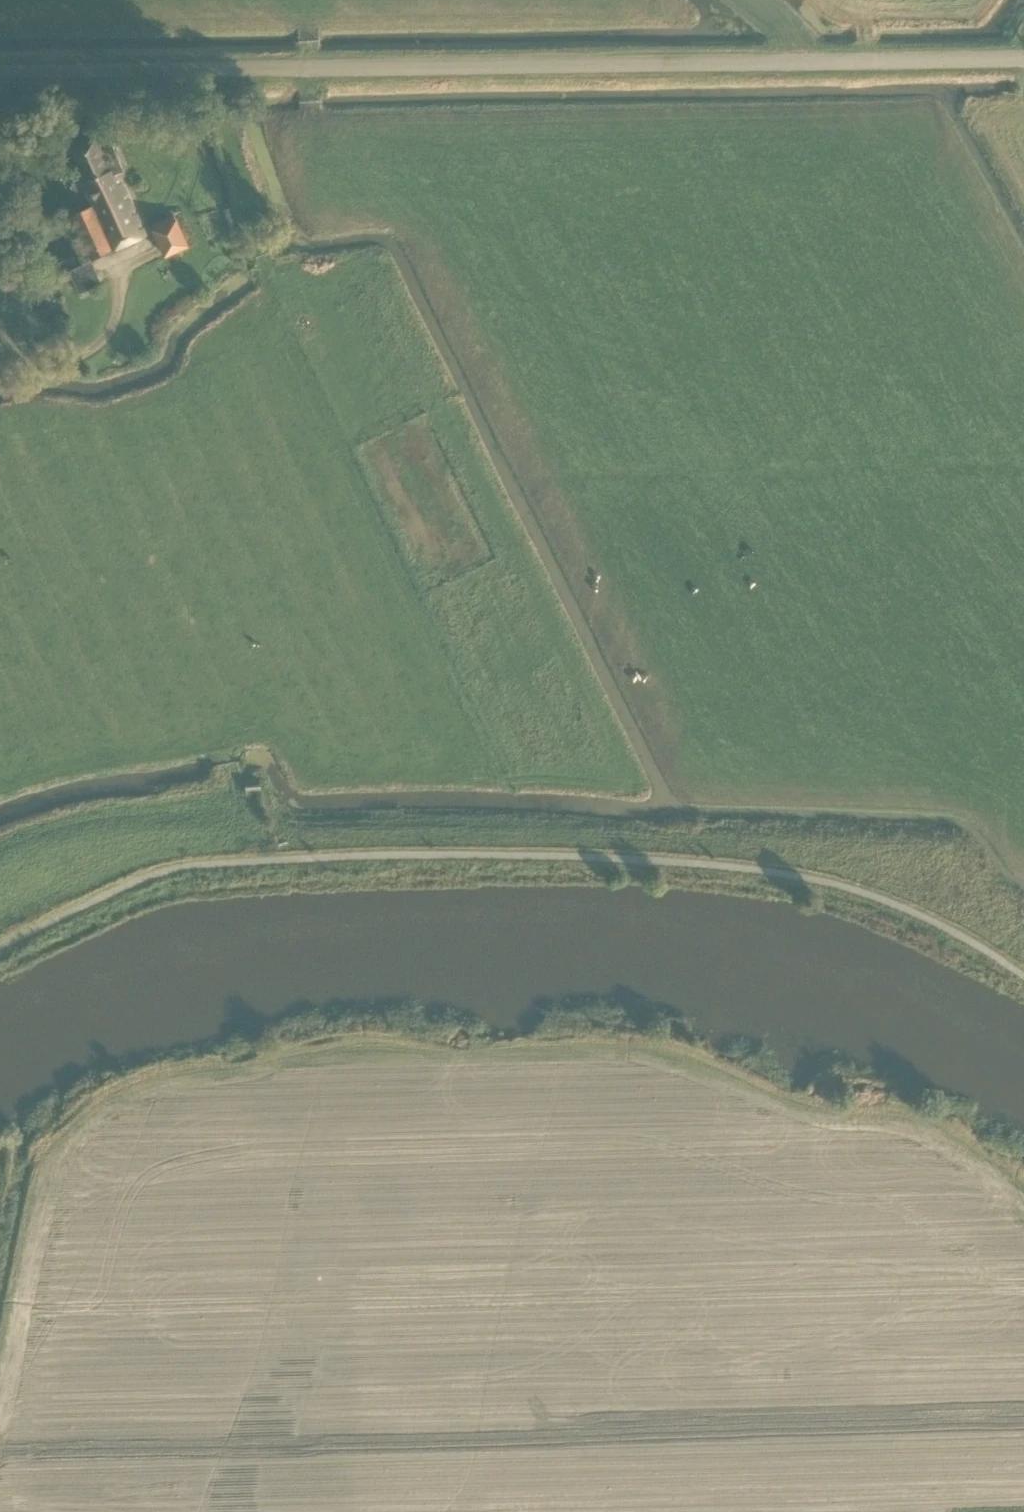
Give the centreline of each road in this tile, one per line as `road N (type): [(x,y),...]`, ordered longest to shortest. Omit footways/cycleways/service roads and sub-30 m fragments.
road 1 (unclassified): [(0,71),(1023,56)]
road 2 (track): [(0,318),(19,353),(47,362),(83,357),(105,338),(117,310),(113,269)]

